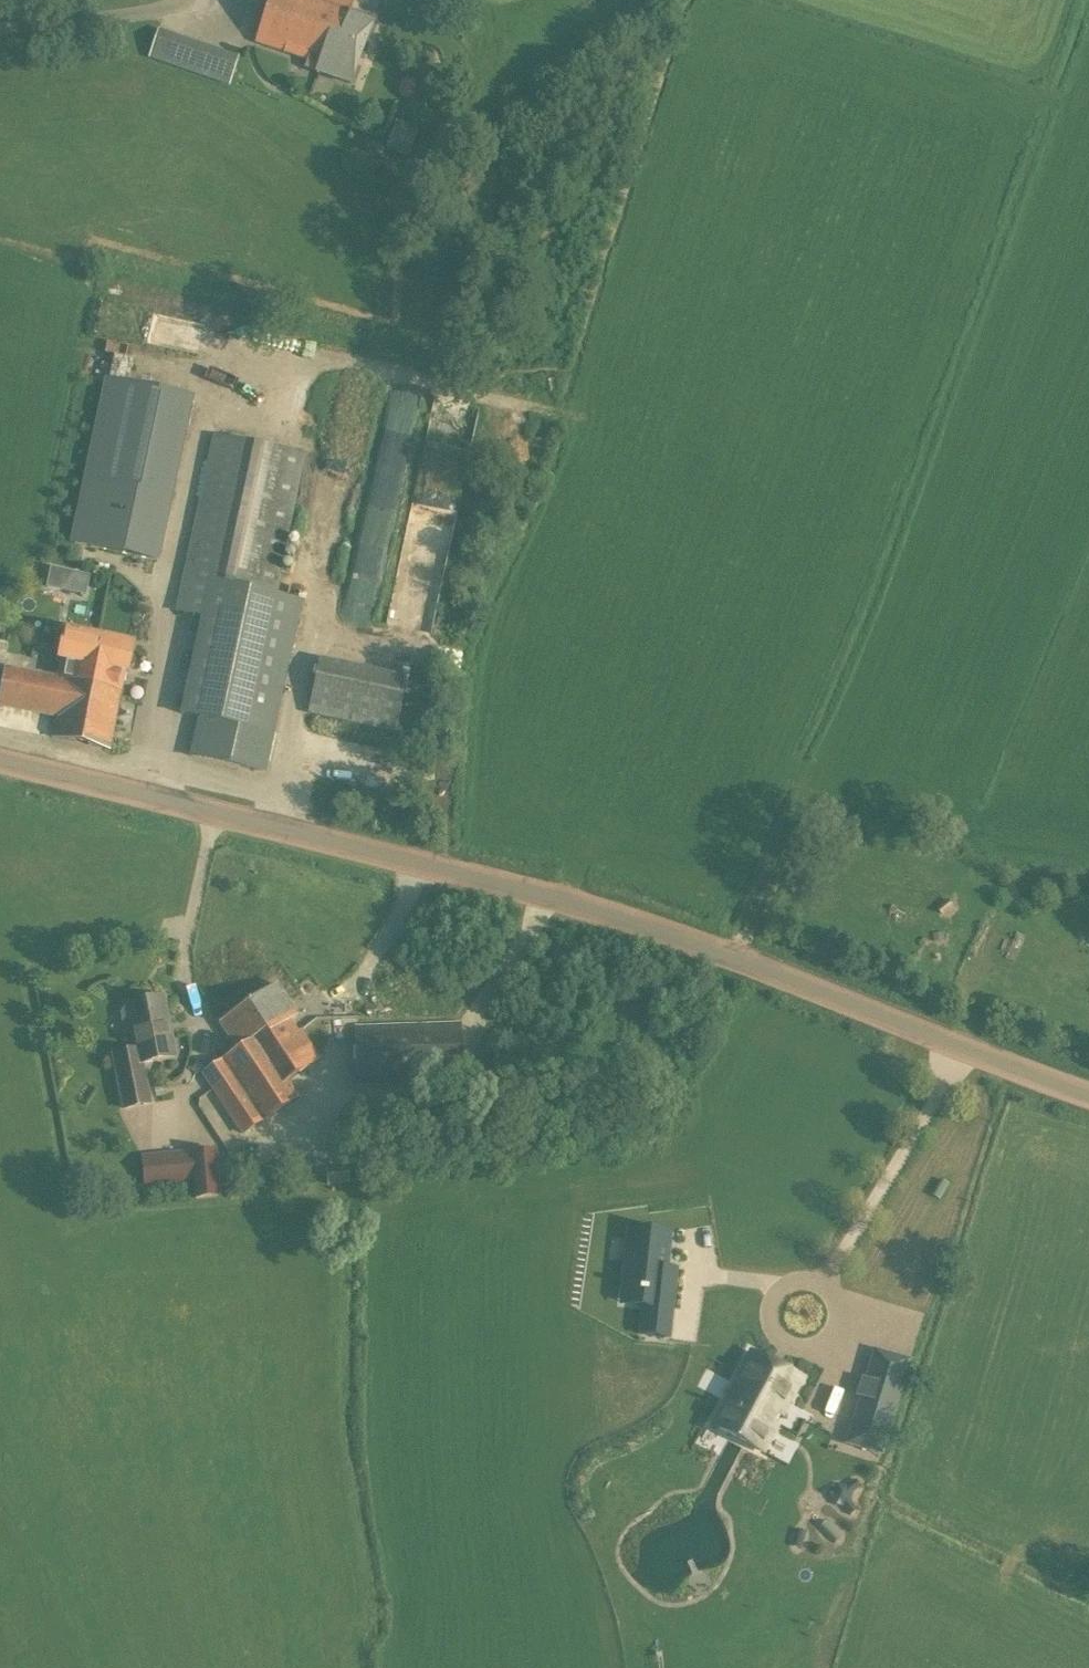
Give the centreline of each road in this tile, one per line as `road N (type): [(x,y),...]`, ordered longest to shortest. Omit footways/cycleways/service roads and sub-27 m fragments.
road 1 (tertiary): [(1088,1094),(576,898),(0,759)]
road 2 (unclassified): [(0,28),(173,5)]

